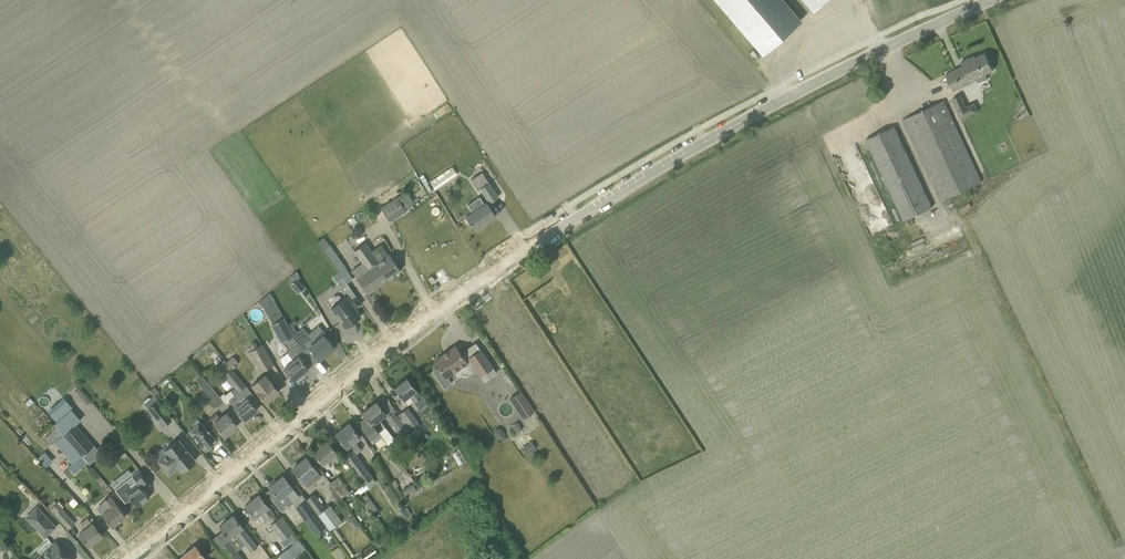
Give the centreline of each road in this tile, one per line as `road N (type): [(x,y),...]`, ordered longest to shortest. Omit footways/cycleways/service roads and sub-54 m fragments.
road 1 (tertiary): [(127,558),(425,321),(565,225),(840,69),(988,0)]

